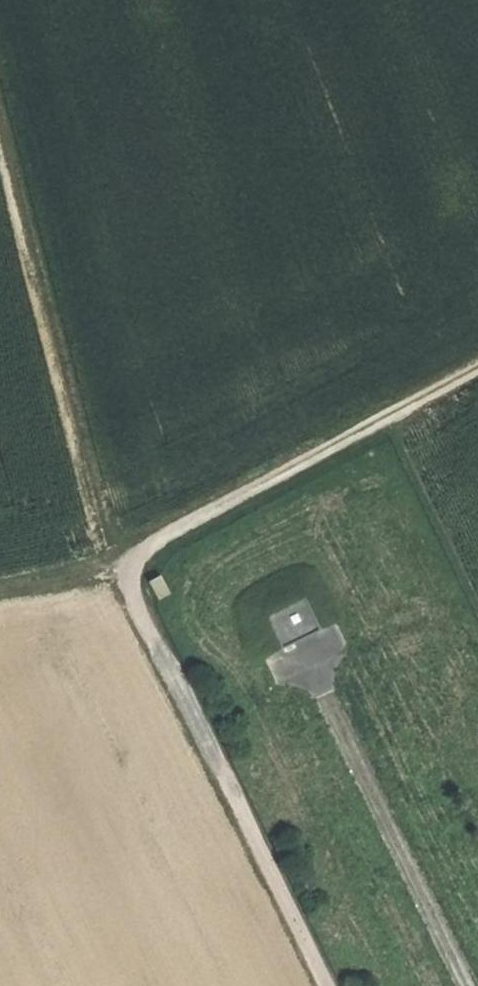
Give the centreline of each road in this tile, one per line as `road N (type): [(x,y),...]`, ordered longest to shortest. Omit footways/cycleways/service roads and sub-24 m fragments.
road 1 (track): [(323,985),(102,545),(0,146)]
road 2 (track): [(0,595),(119,569),(477,376)]

